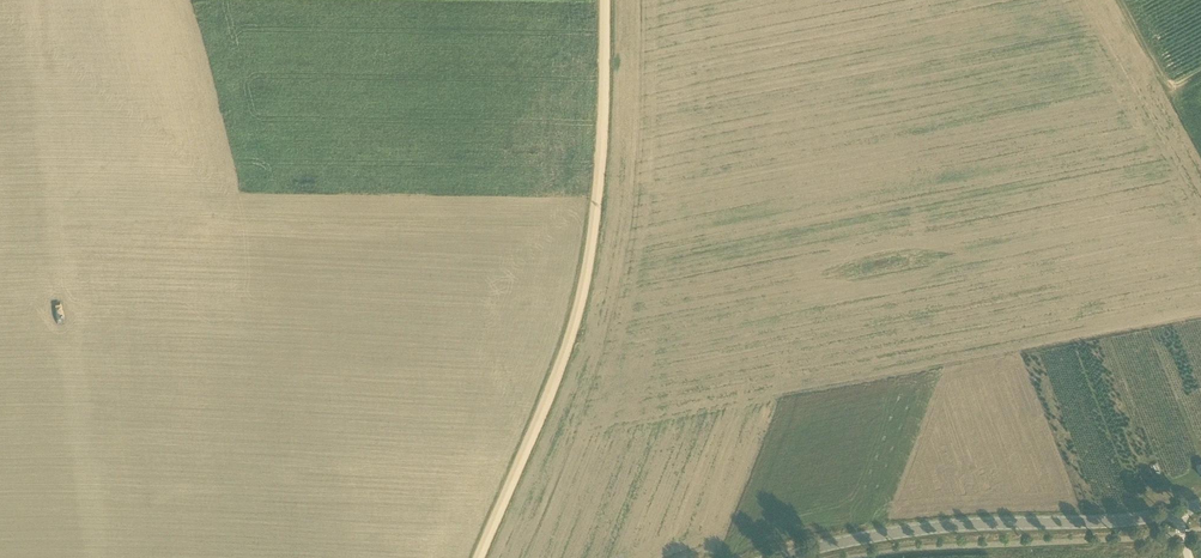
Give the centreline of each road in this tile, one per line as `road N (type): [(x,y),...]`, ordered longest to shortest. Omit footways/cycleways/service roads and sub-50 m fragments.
road 1 (track): [(480,557),(577,319),(602,163),(603,0)]
road 2 (tertiary): [(774,557),(928,528),(1177,511)]

